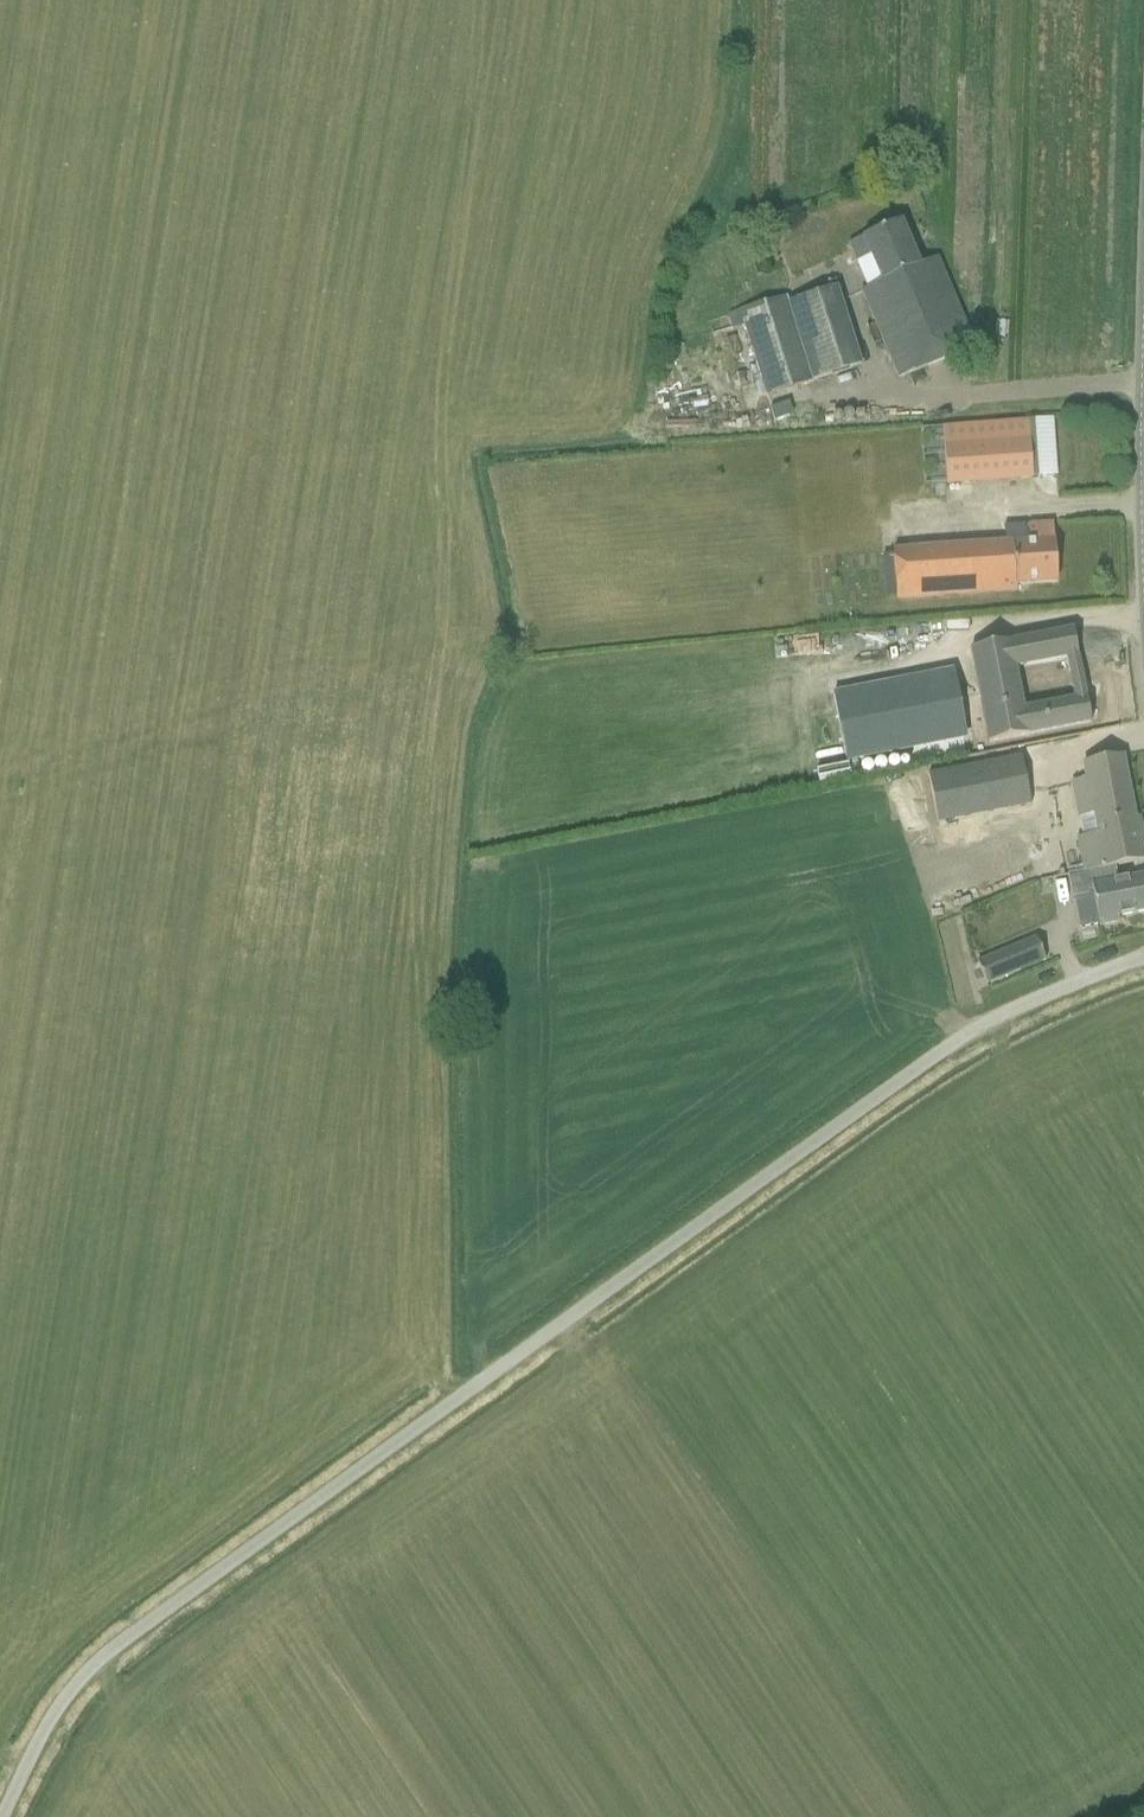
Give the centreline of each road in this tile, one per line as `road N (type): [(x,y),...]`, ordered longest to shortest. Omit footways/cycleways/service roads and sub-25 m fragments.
road 1 (unclassified): [(2,1816),(56,1706),(96,1661),(952,1042),(1143,956)]

